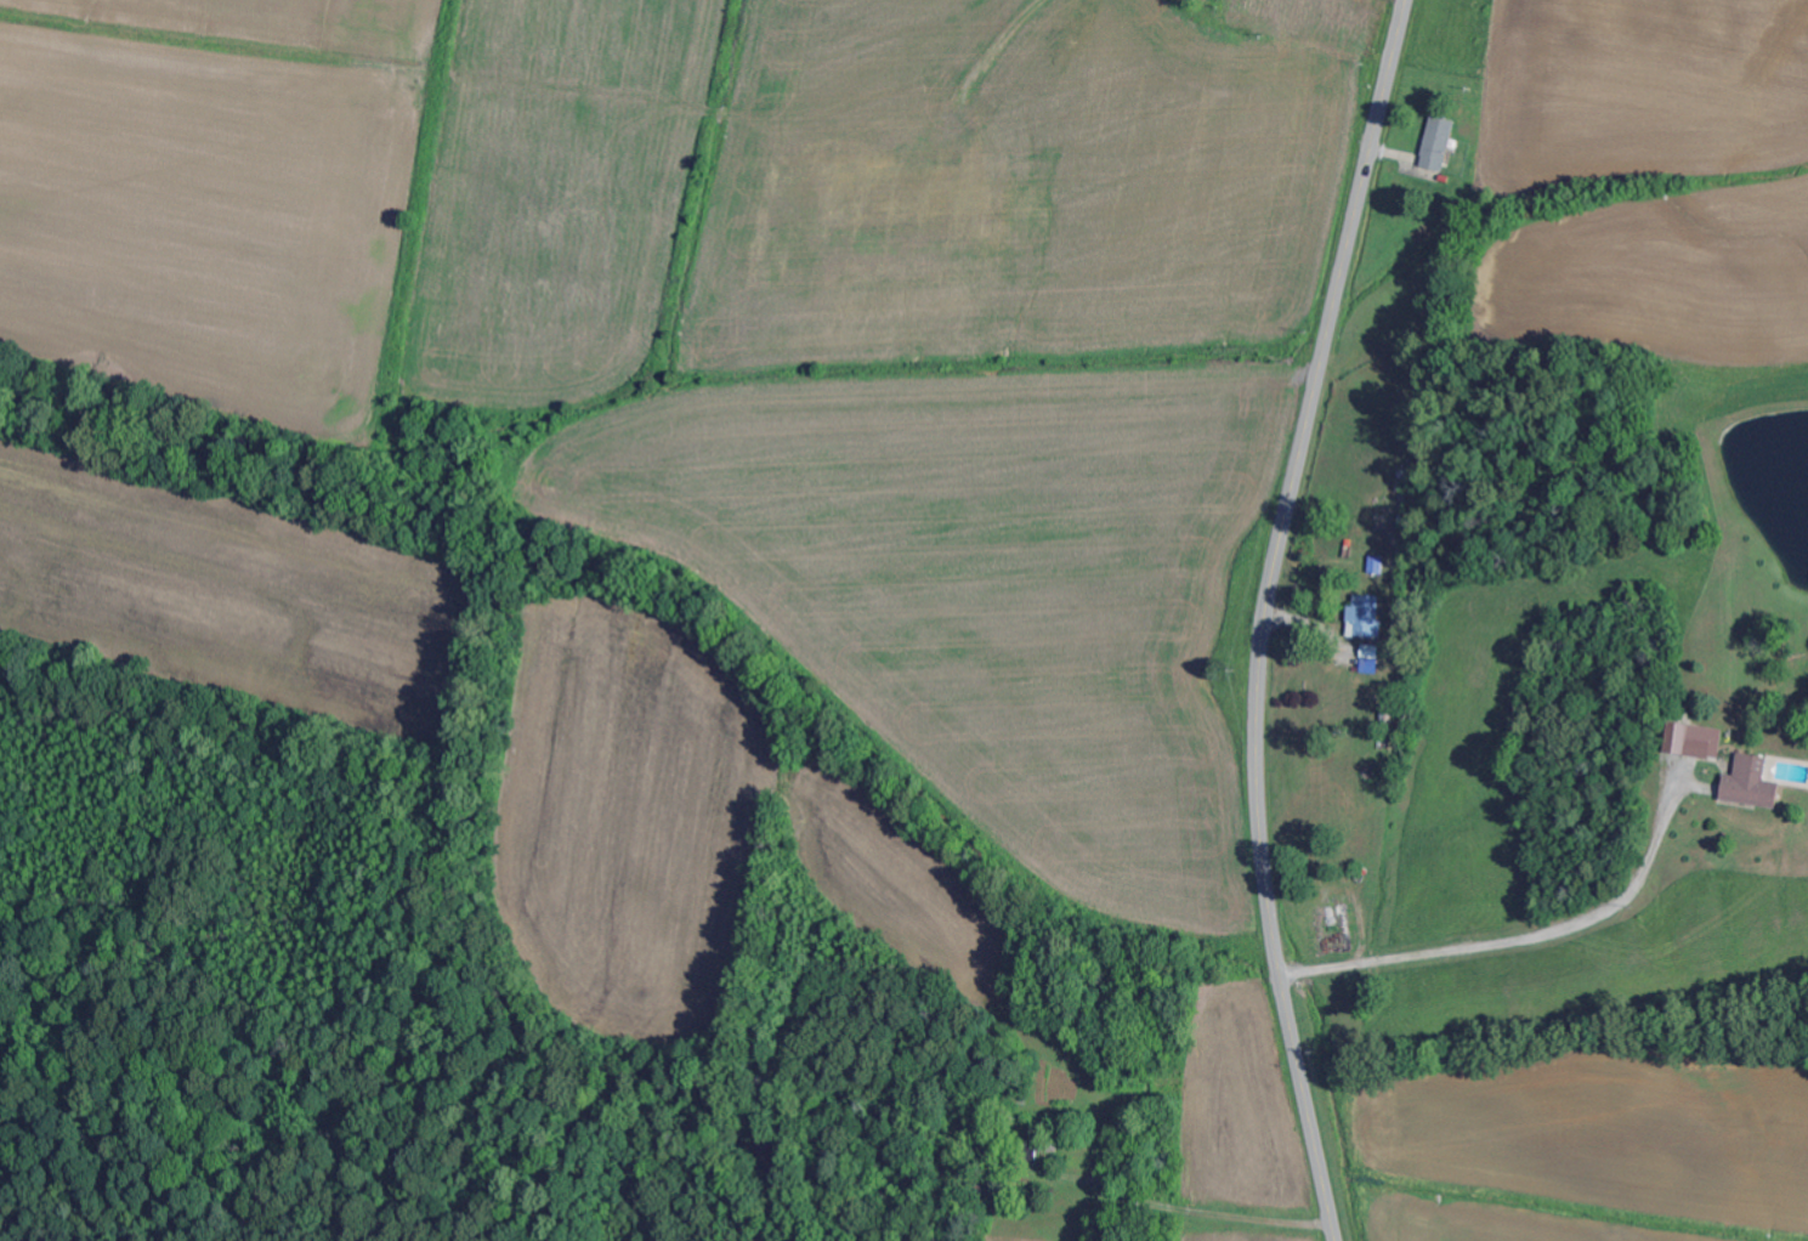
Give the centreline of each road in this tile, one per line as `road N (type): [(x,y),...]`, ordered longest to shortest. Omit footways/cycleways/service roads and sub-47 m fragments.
road 1 (secondary): [(1333,1240),(1258,835),(1258,663),(1270,577),(1404,0)]

